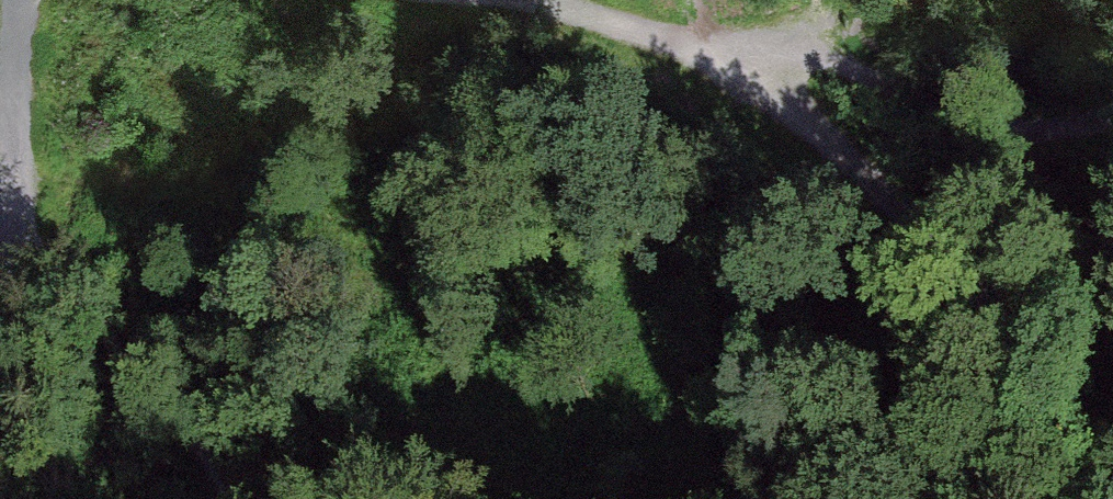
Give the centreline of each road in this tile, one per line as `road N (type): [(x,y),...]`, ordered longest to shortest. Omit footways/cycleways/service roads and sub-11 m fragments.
road 1 (track): [(725,49),(810,115),(921,221),(971,285),(1003,348)]
road 2 (track): [(725,49),(793,49),(847,63),(963,125),(1013,131),(1112,112)]
road 3 (track): [(22,215),(18,0)]
road 4 (track): [(541,0),(725,49)]
road 5 (track): [(1042,498),(1003,348)]

